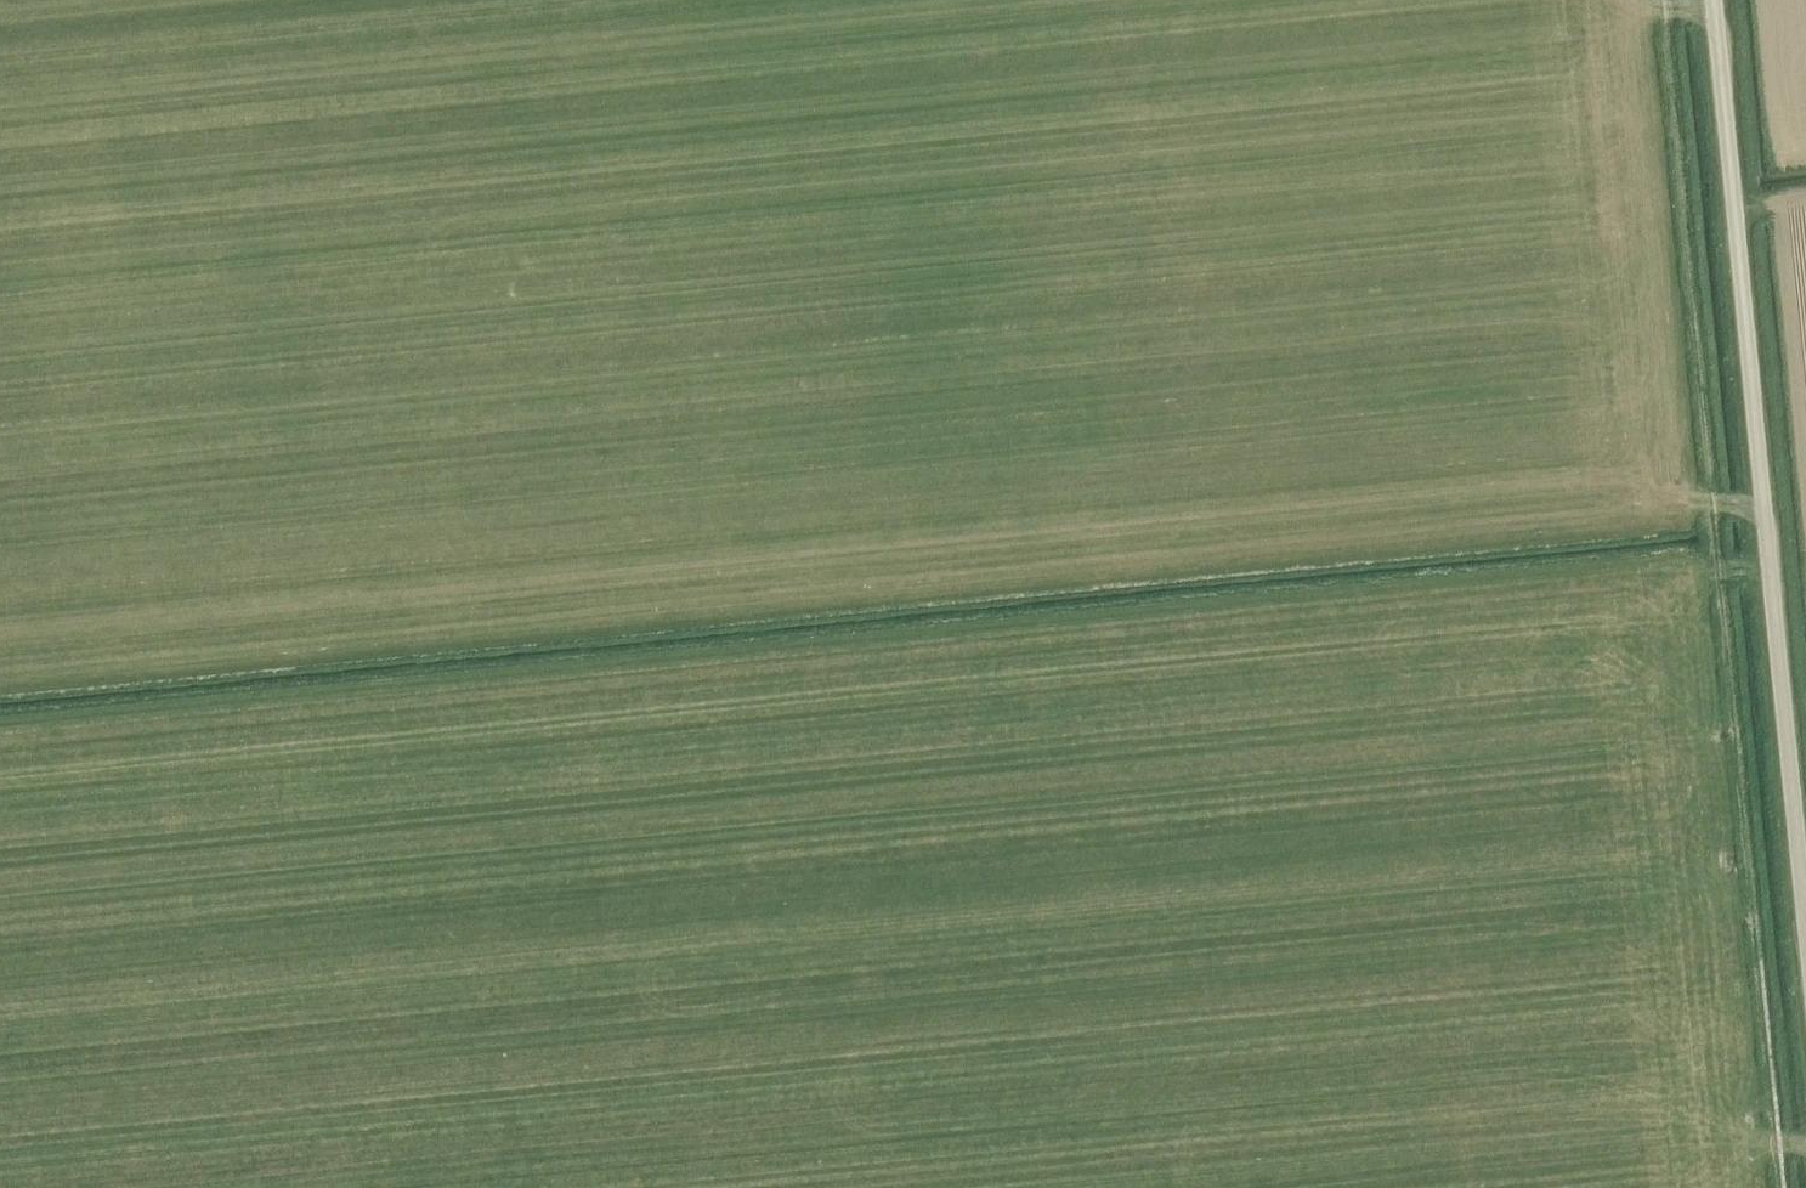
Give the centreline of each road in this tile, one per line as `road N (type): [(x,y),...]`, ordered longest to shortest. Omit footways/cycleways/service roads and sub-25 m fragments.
road 1 (unclassified): [(1805,910),(1715,0)]

